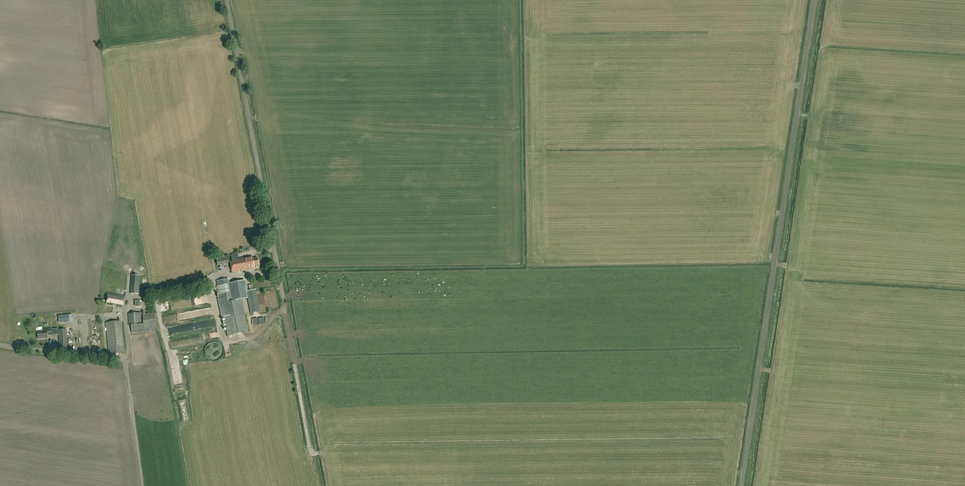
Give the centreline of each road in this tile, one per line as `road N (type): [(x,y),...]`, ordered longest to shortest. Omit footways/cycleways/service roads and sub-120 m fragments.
road 1 (unclassified): [(742,485),(815,0)]
road 2 (unclassified): [(284,307),(227,0)]
road 3 (track): [(284,307),(309,449),(321,453)]
road 4 (track): [(124,358),(142,485)]

